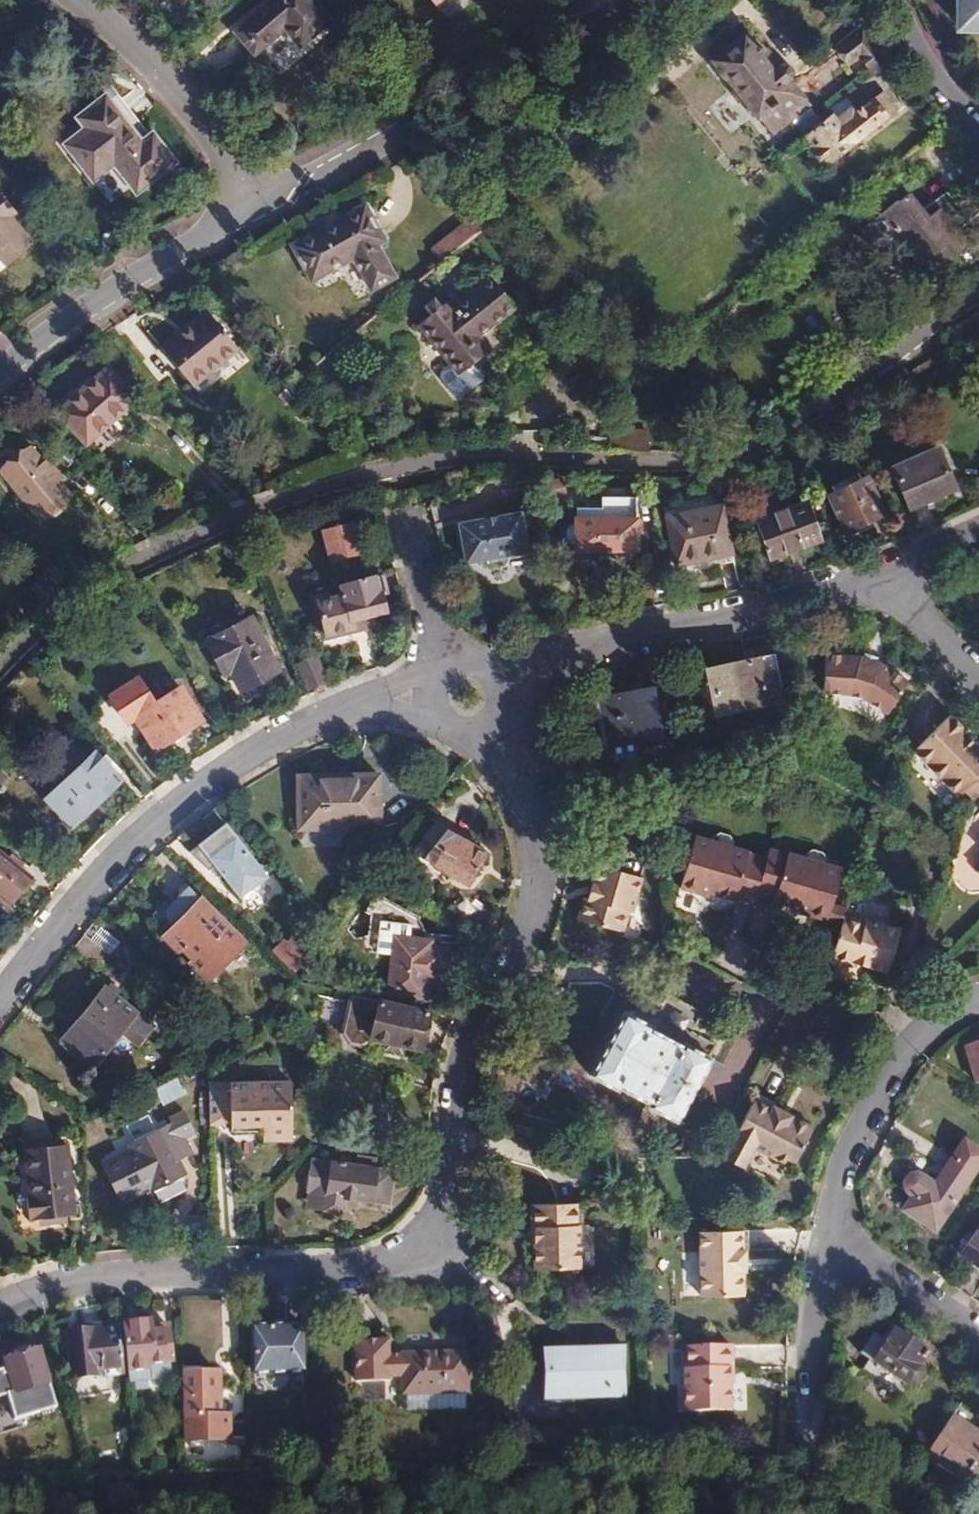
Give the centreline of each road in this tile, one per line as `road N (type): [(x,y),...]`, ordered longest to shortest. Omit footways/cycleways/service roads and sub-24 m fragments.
road 1 (residential): [(978,296),(719,473),(571,439),(354,481),(213,521),(92,586),(0,672)]
road 2 (residential): [(437,1246),(459,1075),(517,960),(515,781),(461,690)]
road 3 (residential): [(461,690),(271,763),(137,847),(0,1017)]
road 4 (residential): [(0,1317),(179,1274),(437,1246)]
road 5 (residential): [(461,690),(875,575)]
road 6 (residential): [(0,370),(127,281),(253,209)]
road 7 (residential): [(978,1003),(900,1053),(851,1151),(831,1233)]
road 8 (residential): [(253,209),(182,103),(75,0)]
road 9 (residential): [(253,209),(460,106)]
road 10 (residential): [(978,1333),(831,1233)]
road 11 (unclassified): [(978,127),(941,89),(896,25),(890,0)]
road 12 (residential): [(875,575),(978,681)]
road 13 (residential): [(831,1233),(813,1370)]
road 14 (residential): [(461,690),(419,560)]

